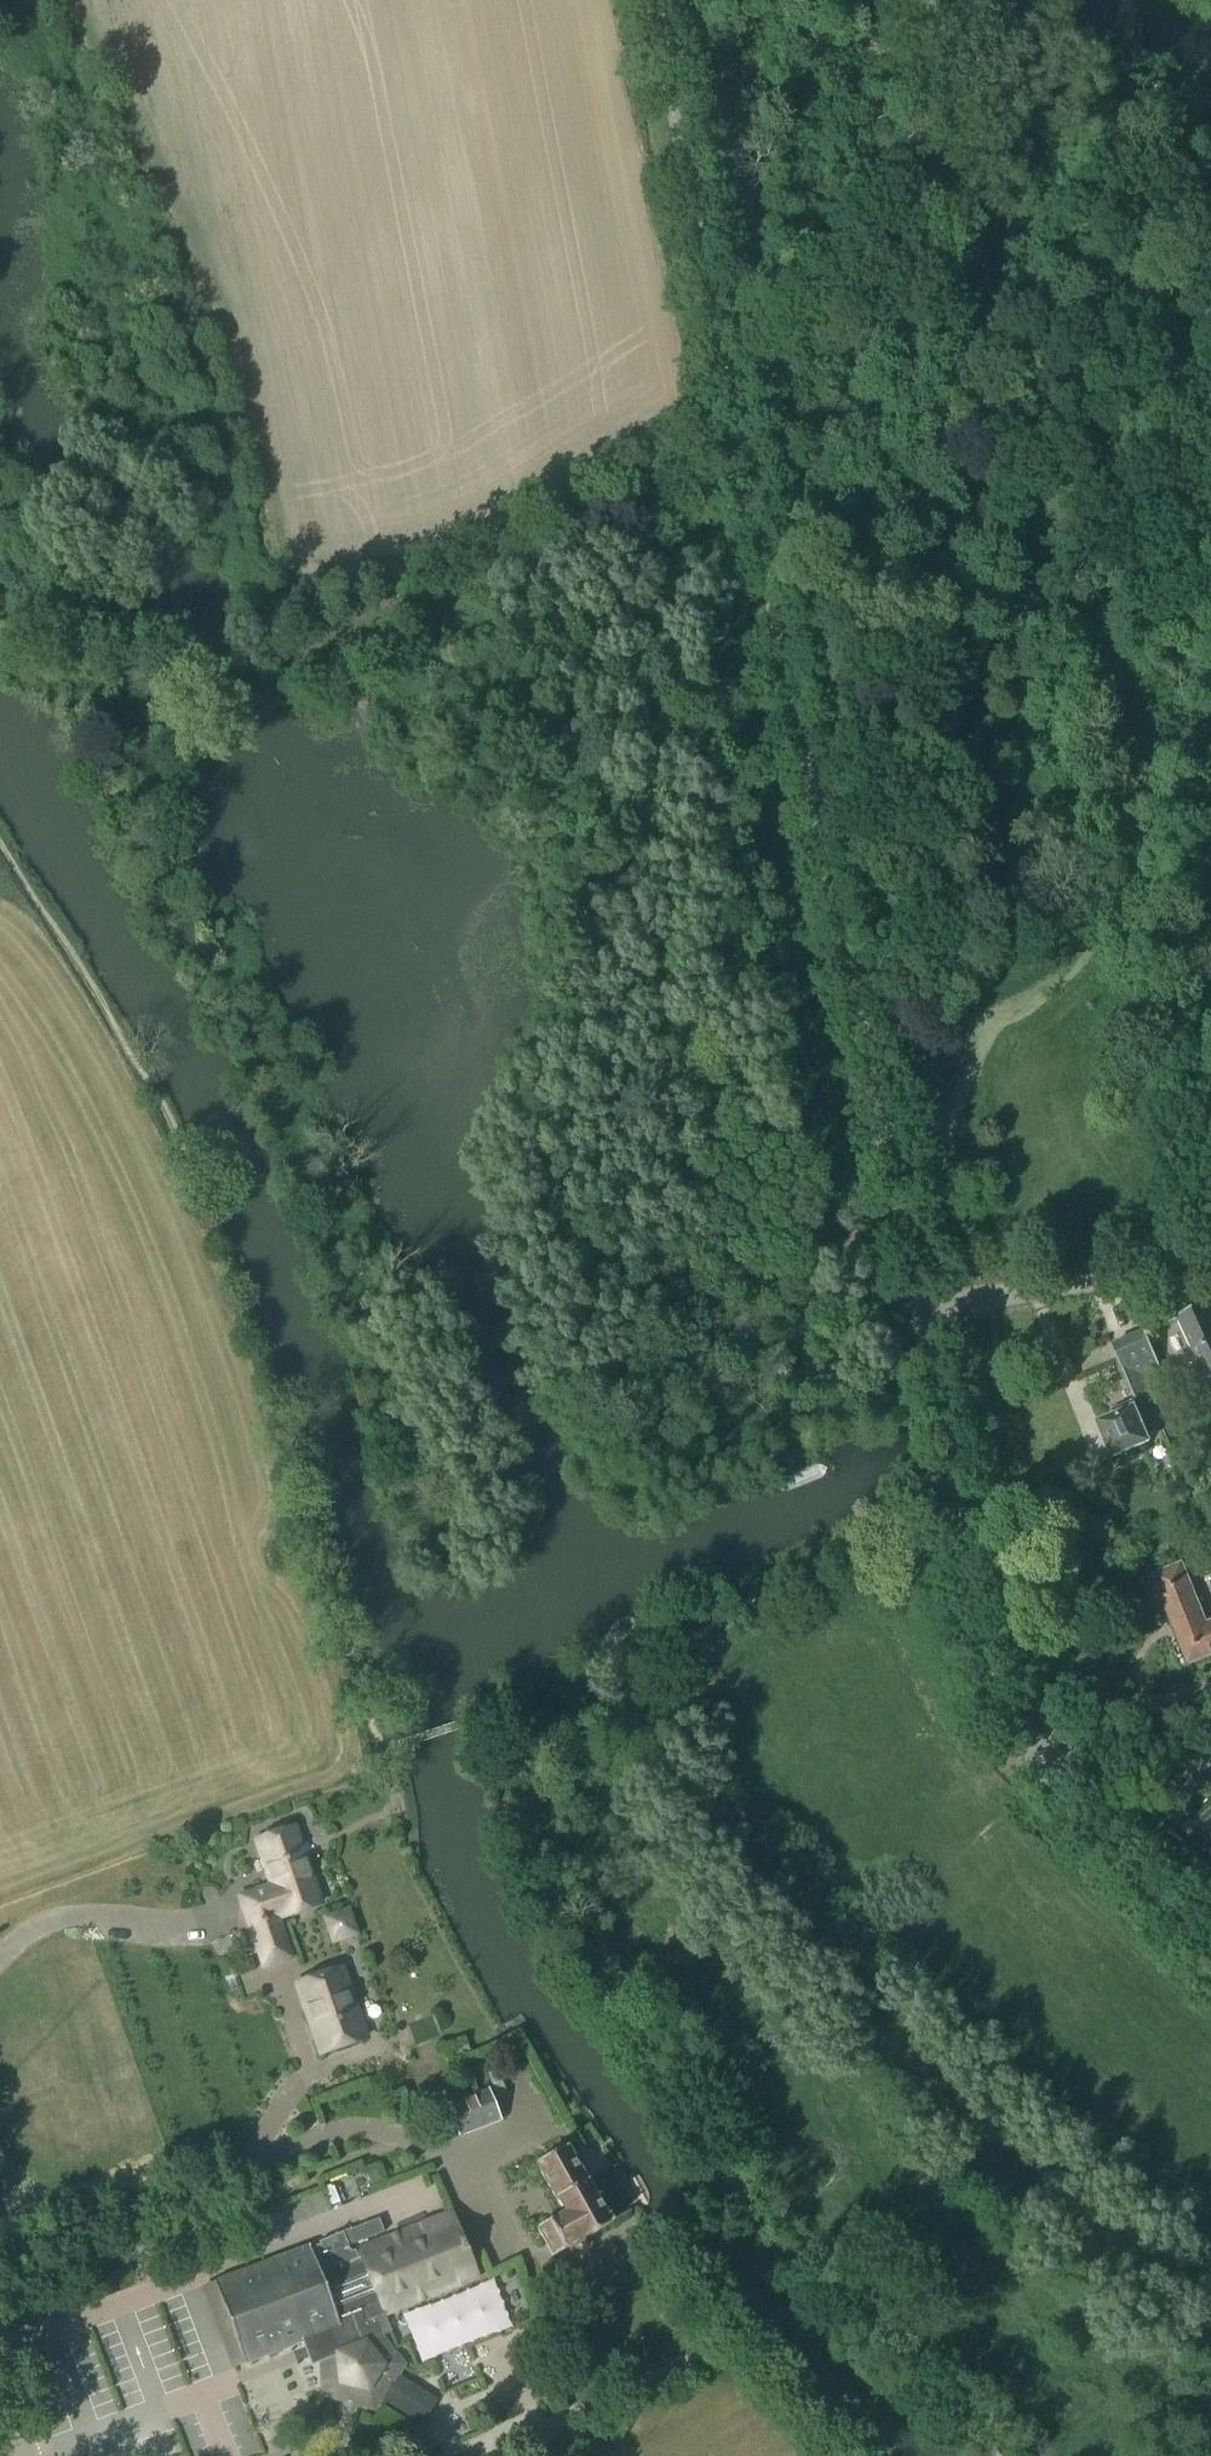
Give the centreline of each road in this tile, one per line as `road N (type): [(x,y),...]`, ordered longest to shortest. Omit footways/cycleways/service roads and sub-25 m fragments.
road 1 (unclassified): [(917,1306),(656,0)]
road 2 (unclassified): [(1210,1937),(1021,1743),(996,1688),(917,1306)]
road 3 (unclassified): [(1210,1262),(917,1306)]

